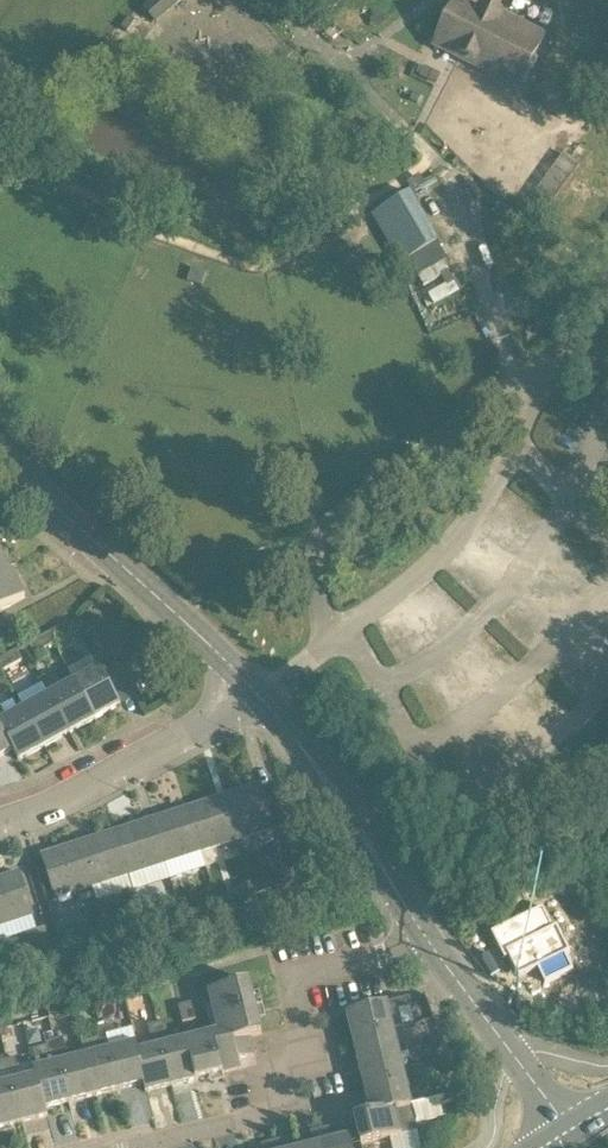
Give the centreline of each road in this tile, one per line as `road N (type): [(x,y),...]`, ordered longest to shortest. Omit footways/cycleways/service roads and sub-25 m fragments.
road 1 (residential): [(138,1147),(271,1117),(301,1037),(293,980),(422,947)]
road 2 (track): [(350,58),(400,131),(454,187),(507,389)]
road 3 (residential): [(251,686),(0,462)]
road 4 (residential): [(422,947),(345,811),(251,686)]
road 5 (residential): [(0,826),(49,809),(251,686)]
road 6 (residential): [(566,1132),(422,947)]

